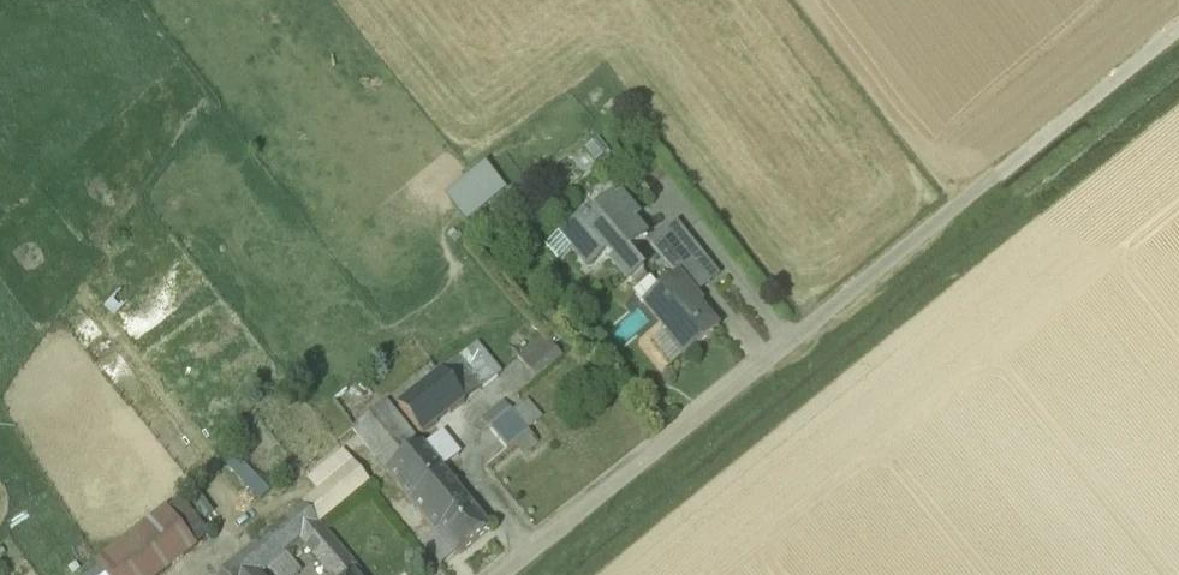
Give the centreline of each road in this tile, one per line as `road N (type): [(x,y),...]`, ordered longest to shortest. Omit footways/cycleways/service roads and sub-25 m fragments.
road 1 (unclassified): [(1178,29),(810,338),(509,574)]

